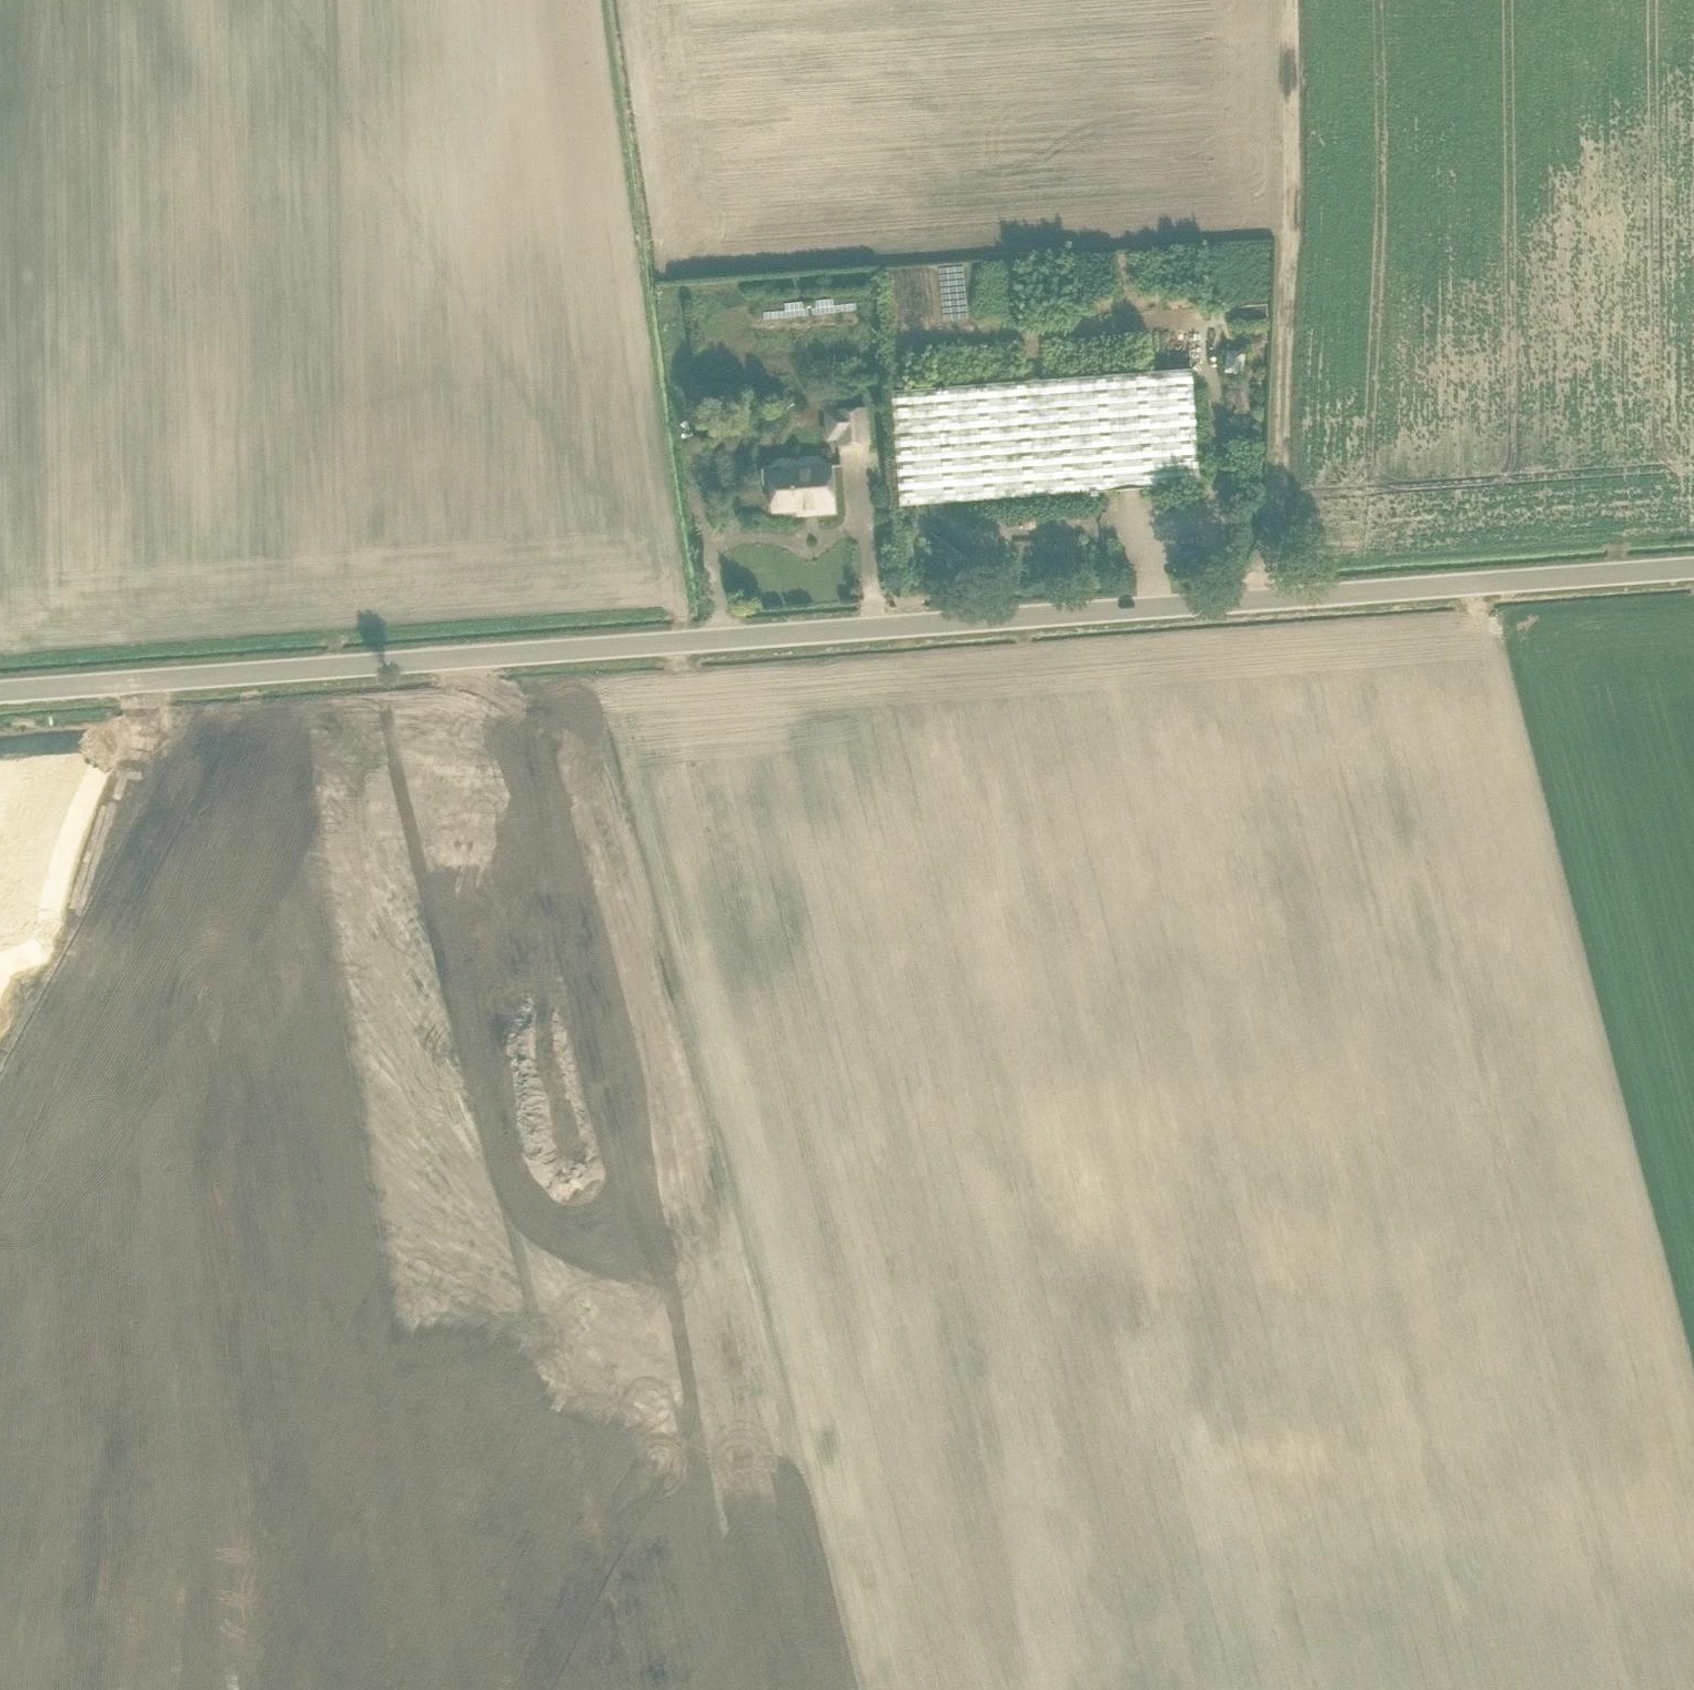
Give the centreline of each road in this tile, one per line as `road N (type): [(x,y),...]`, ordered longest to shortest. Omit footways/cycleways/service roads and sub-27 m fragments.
road 1 (unclassified): [(0,708),(598,650),(1693,566)]

